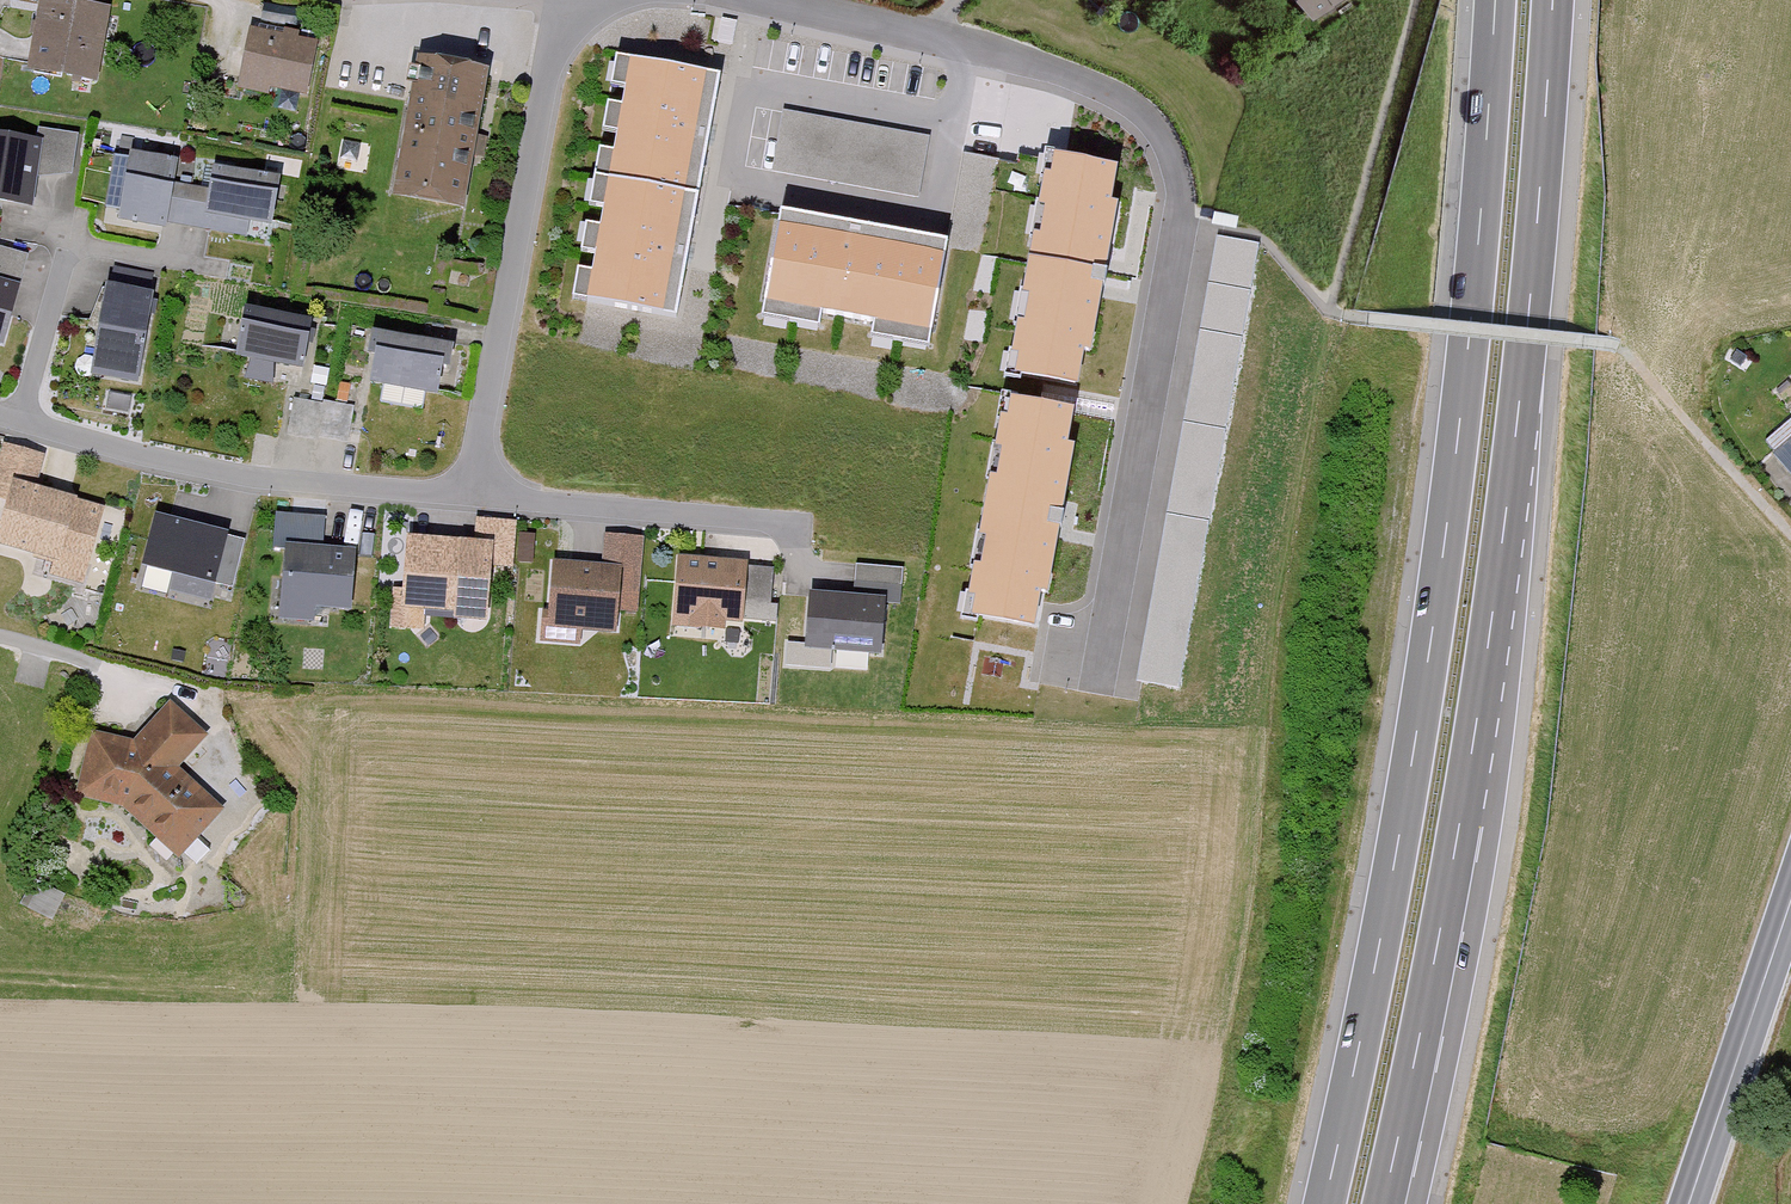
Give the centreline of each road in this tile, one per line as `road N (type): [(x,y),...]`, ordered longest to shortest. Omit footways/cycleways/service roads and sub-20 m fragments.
road 1 (motorway): [(1494,0),(1447,525),(1398,838),(1324,1203)]
road 2 (motorway): [(1393,1156),(1455,846),(1503,532),(1552,0)]
road 3 (residential): [(758,0),(1057,70),(1159,123),(1178,171),(1179,223),(1098,681)]
road 4 (residential): [(467,496),(560,0)]
road 5 (residential): [(0,417),(276,484),(467,496)]
road 6 (residential): [(467,496),(806,526)]
road 7 (primary): [(1790,899),(1688,1203)]
road 8 (residential): [(0,641),(203,691)]

